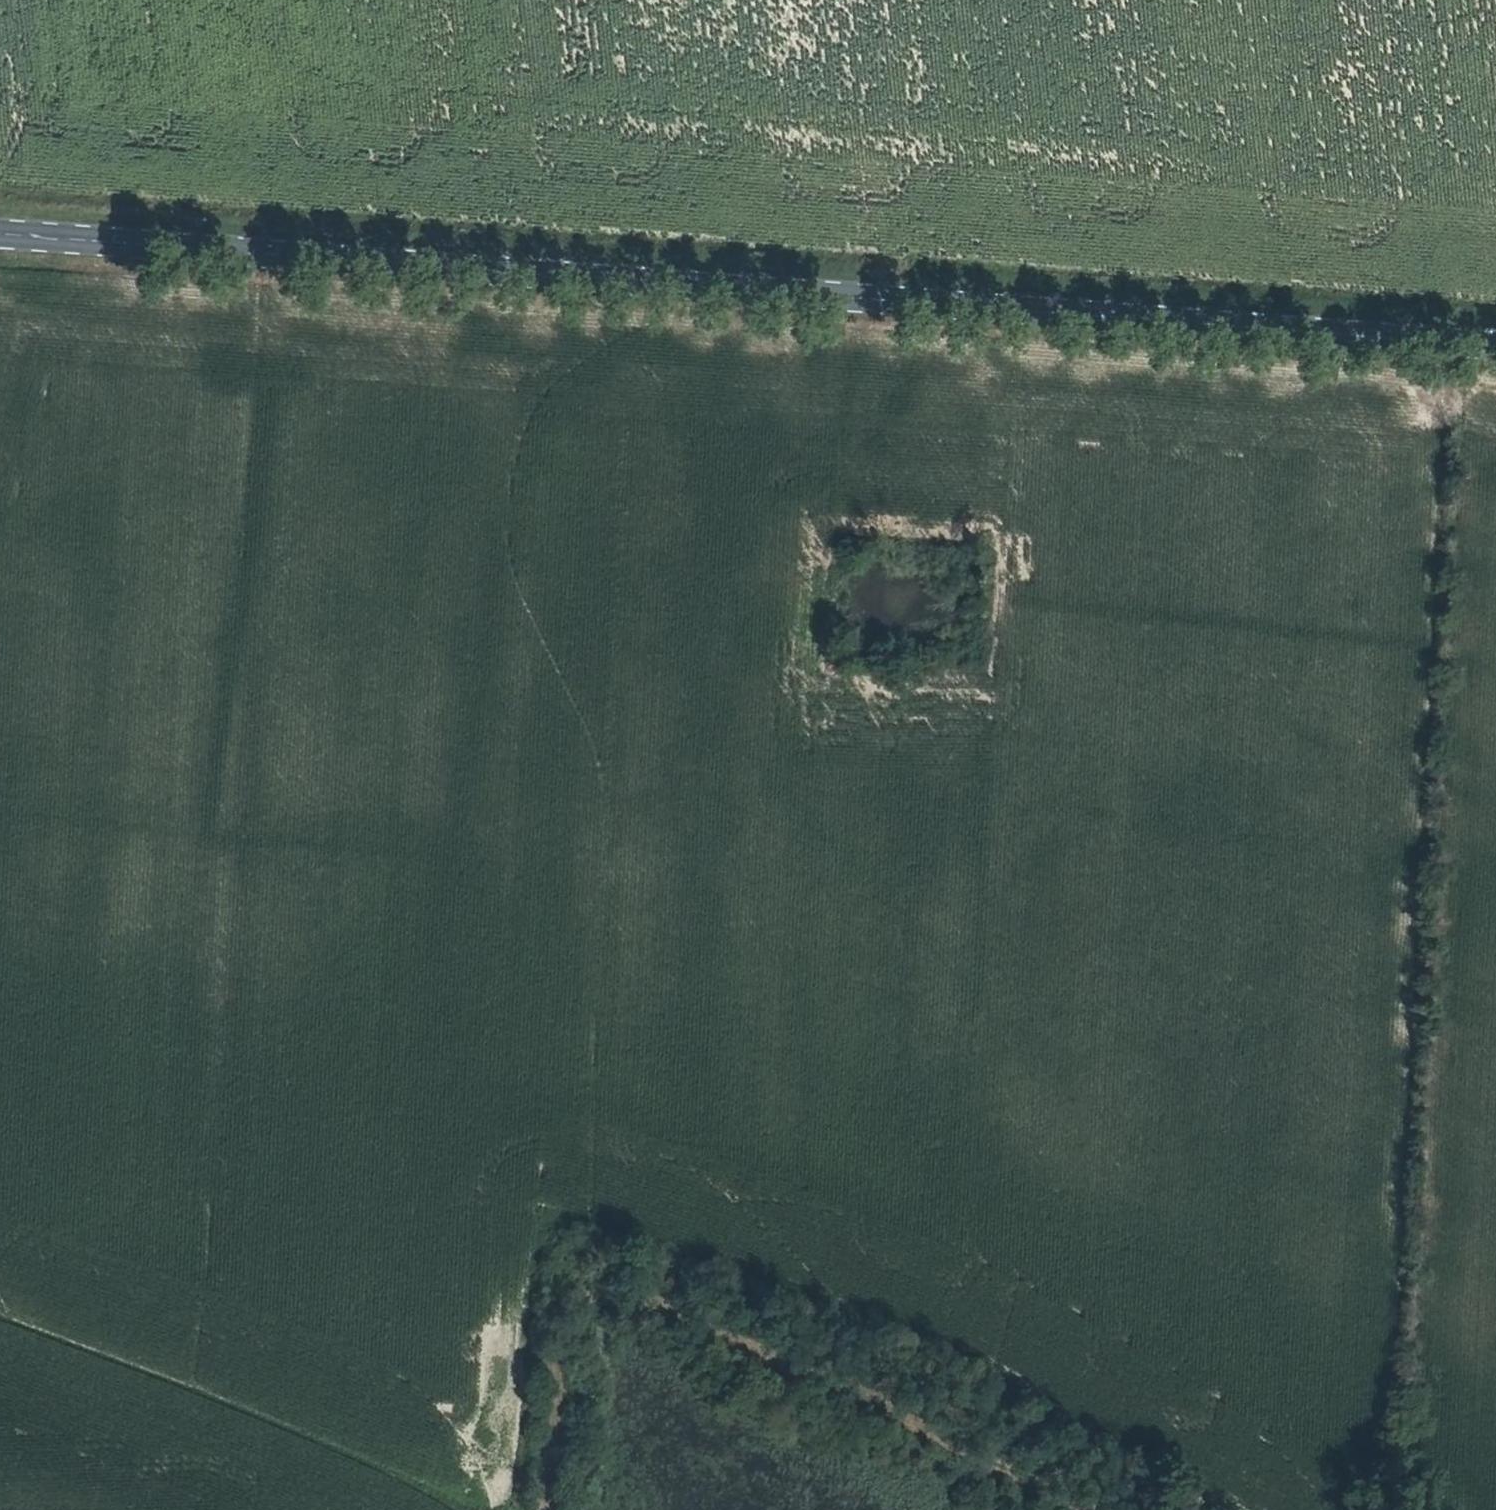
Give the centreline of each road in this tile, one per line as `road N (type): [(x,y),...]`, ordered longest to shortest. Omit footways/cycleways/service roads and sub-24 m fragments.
road 1 (secondary): [(0,240),(1495,349)]
road 2 (track): [(548,1509),(546,1455),(562,1345),(611,1306),(707,1323),(1080,1509)]

